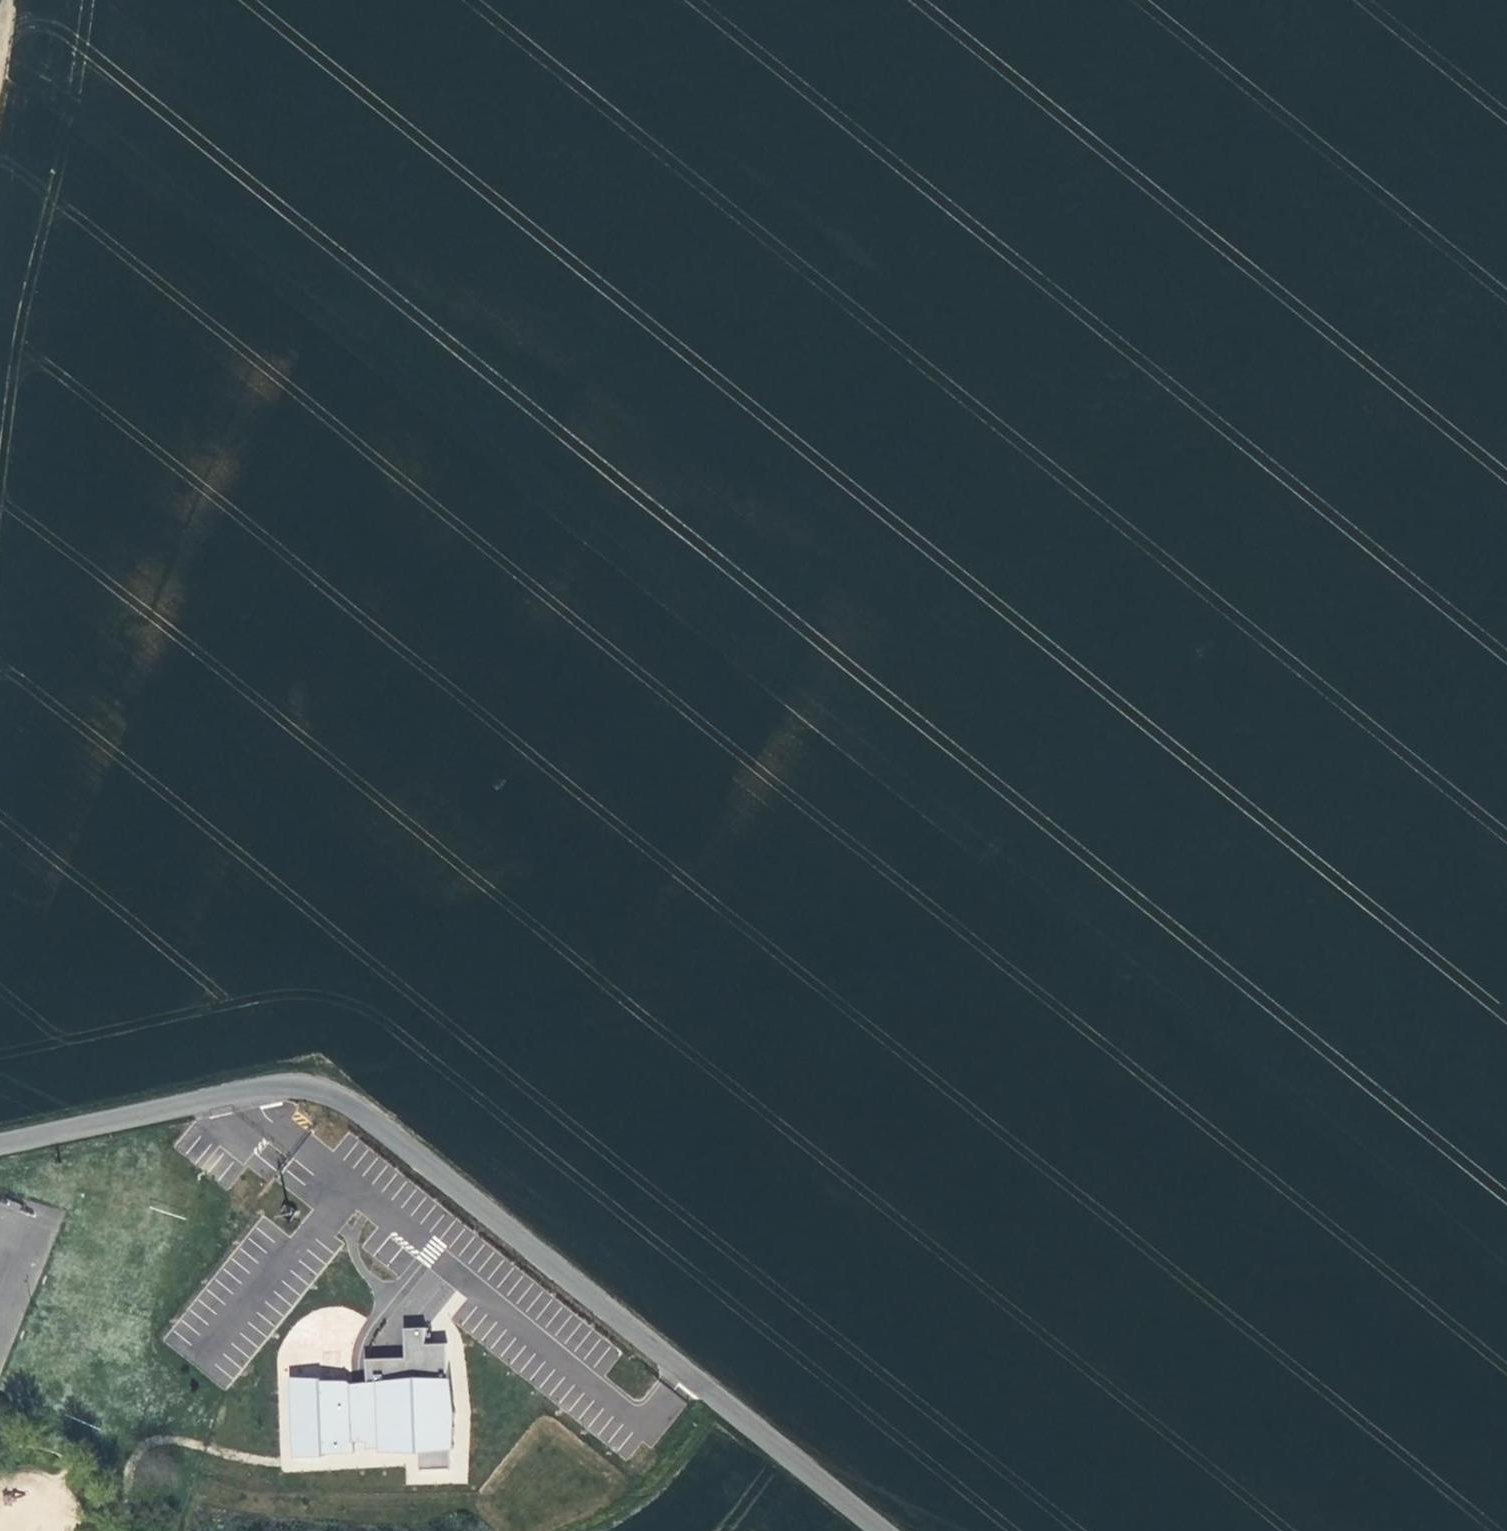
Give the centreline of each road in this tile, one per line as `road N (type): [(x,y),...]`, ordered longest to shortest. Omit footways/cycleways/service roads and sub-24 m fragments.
road 1 (unclassified): [(0,1149),(260,1090),(328,1099),(870,1530)]

